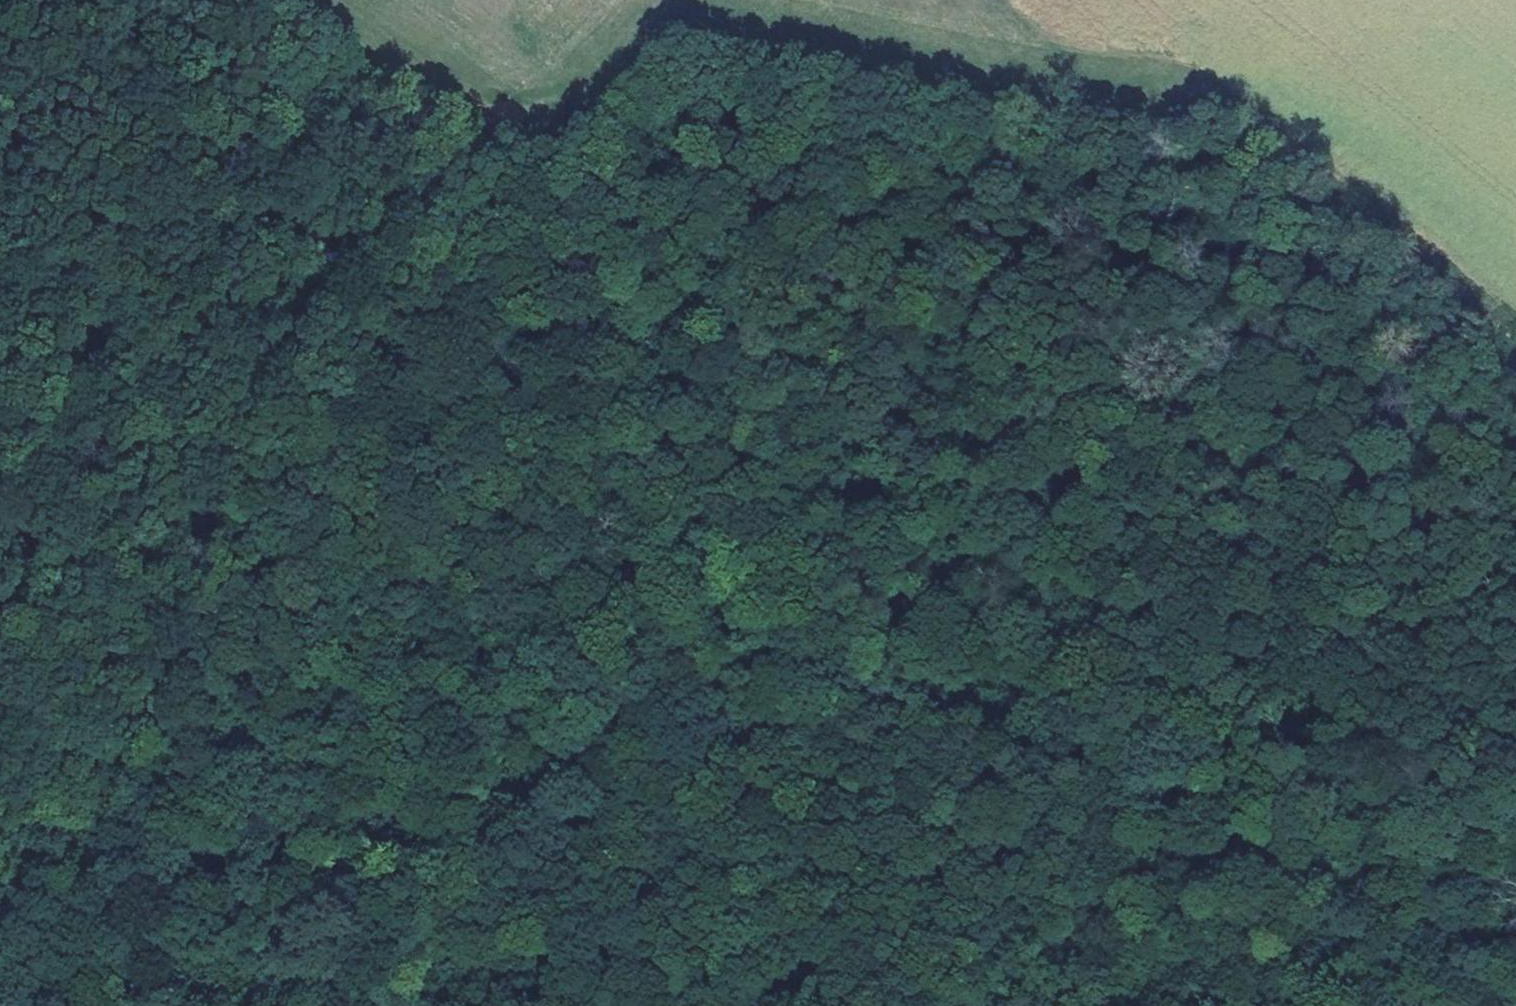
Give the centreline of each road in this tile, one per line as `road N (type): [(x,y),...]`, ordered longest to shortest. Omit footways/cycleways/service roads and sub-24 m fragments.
road 1 (track): [(851,550),(440,233),(269,228),(163,376),(101,504),(0,622)]
road 2 (track): [(1515,820),(1103,715),(851,550)]

